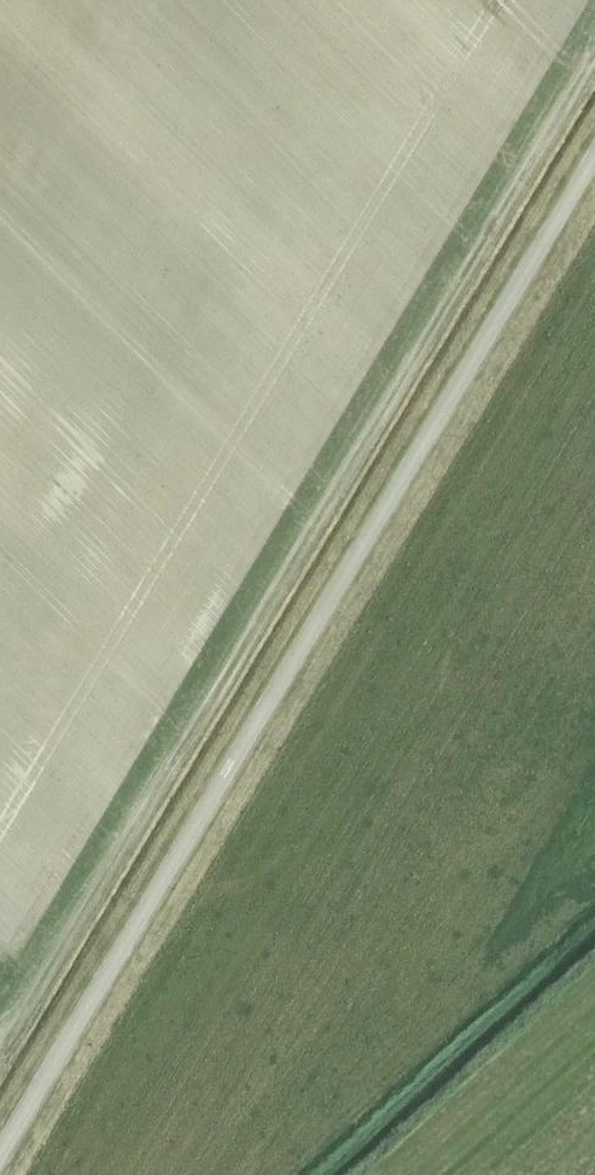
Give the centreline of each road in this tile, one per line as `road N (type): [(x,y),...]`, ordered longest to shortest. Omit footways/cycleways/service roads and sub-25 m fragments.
road 1 (unclassified): [(0,1146),(594,163)]

